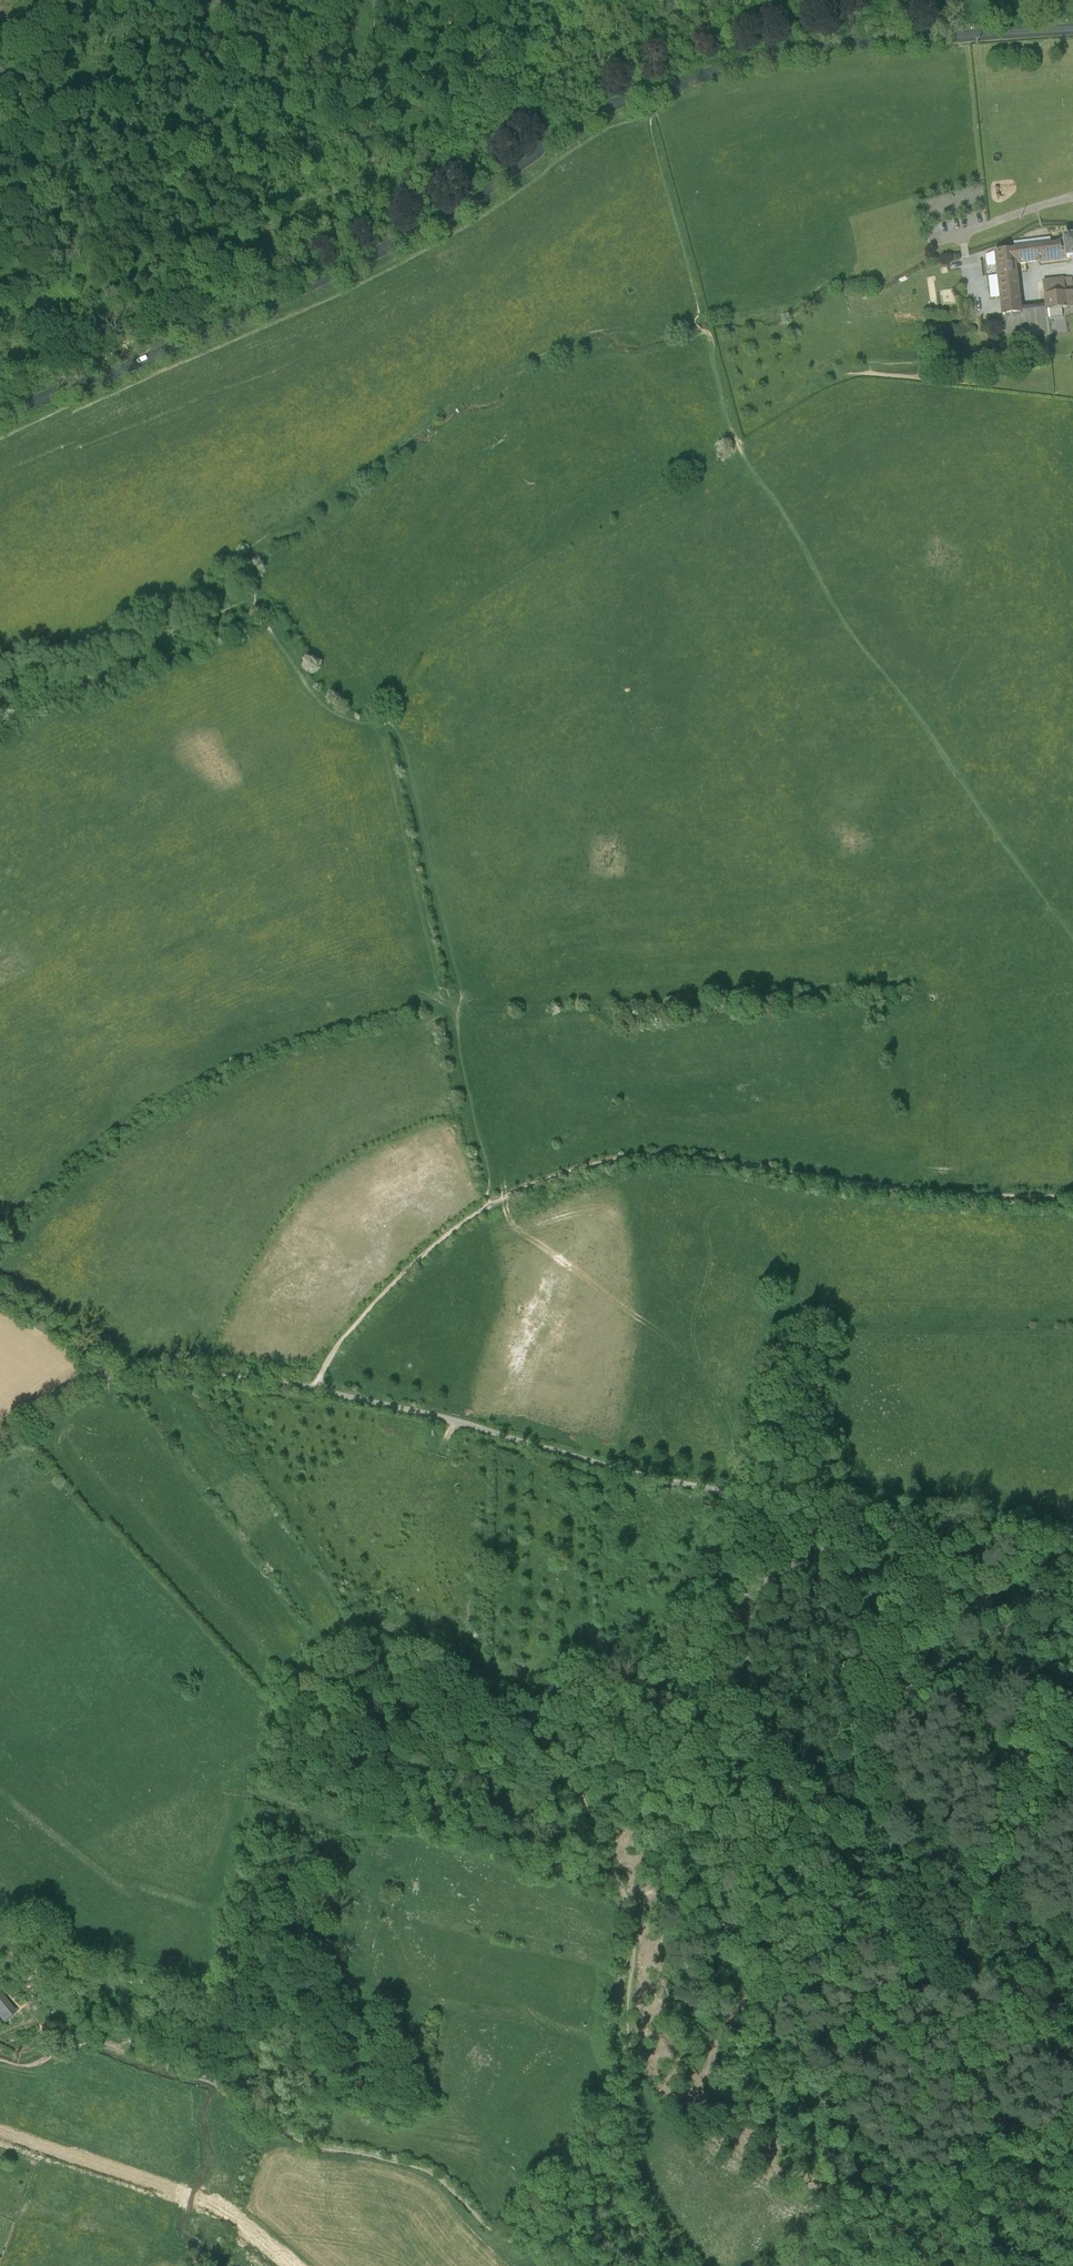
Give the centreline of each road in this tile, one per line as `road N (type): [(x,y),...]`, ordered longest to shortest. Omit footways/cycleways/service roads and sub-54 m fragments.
road 1 (unclassified): [(0,1281),(40,1302),(114,1363),(313,1380),(718,1489),(734,1508),(733,1572),(746,1585),(841,1542),(901,1527),(991,1525),(1072,1546)]
road 2 (unclassified): [(1072,7),(819,20),(629,72),(580,93),(384,218),(0,398)]
road 3 (track): [(313,1380),(335,1338),(398,1268),(496,1192)]

